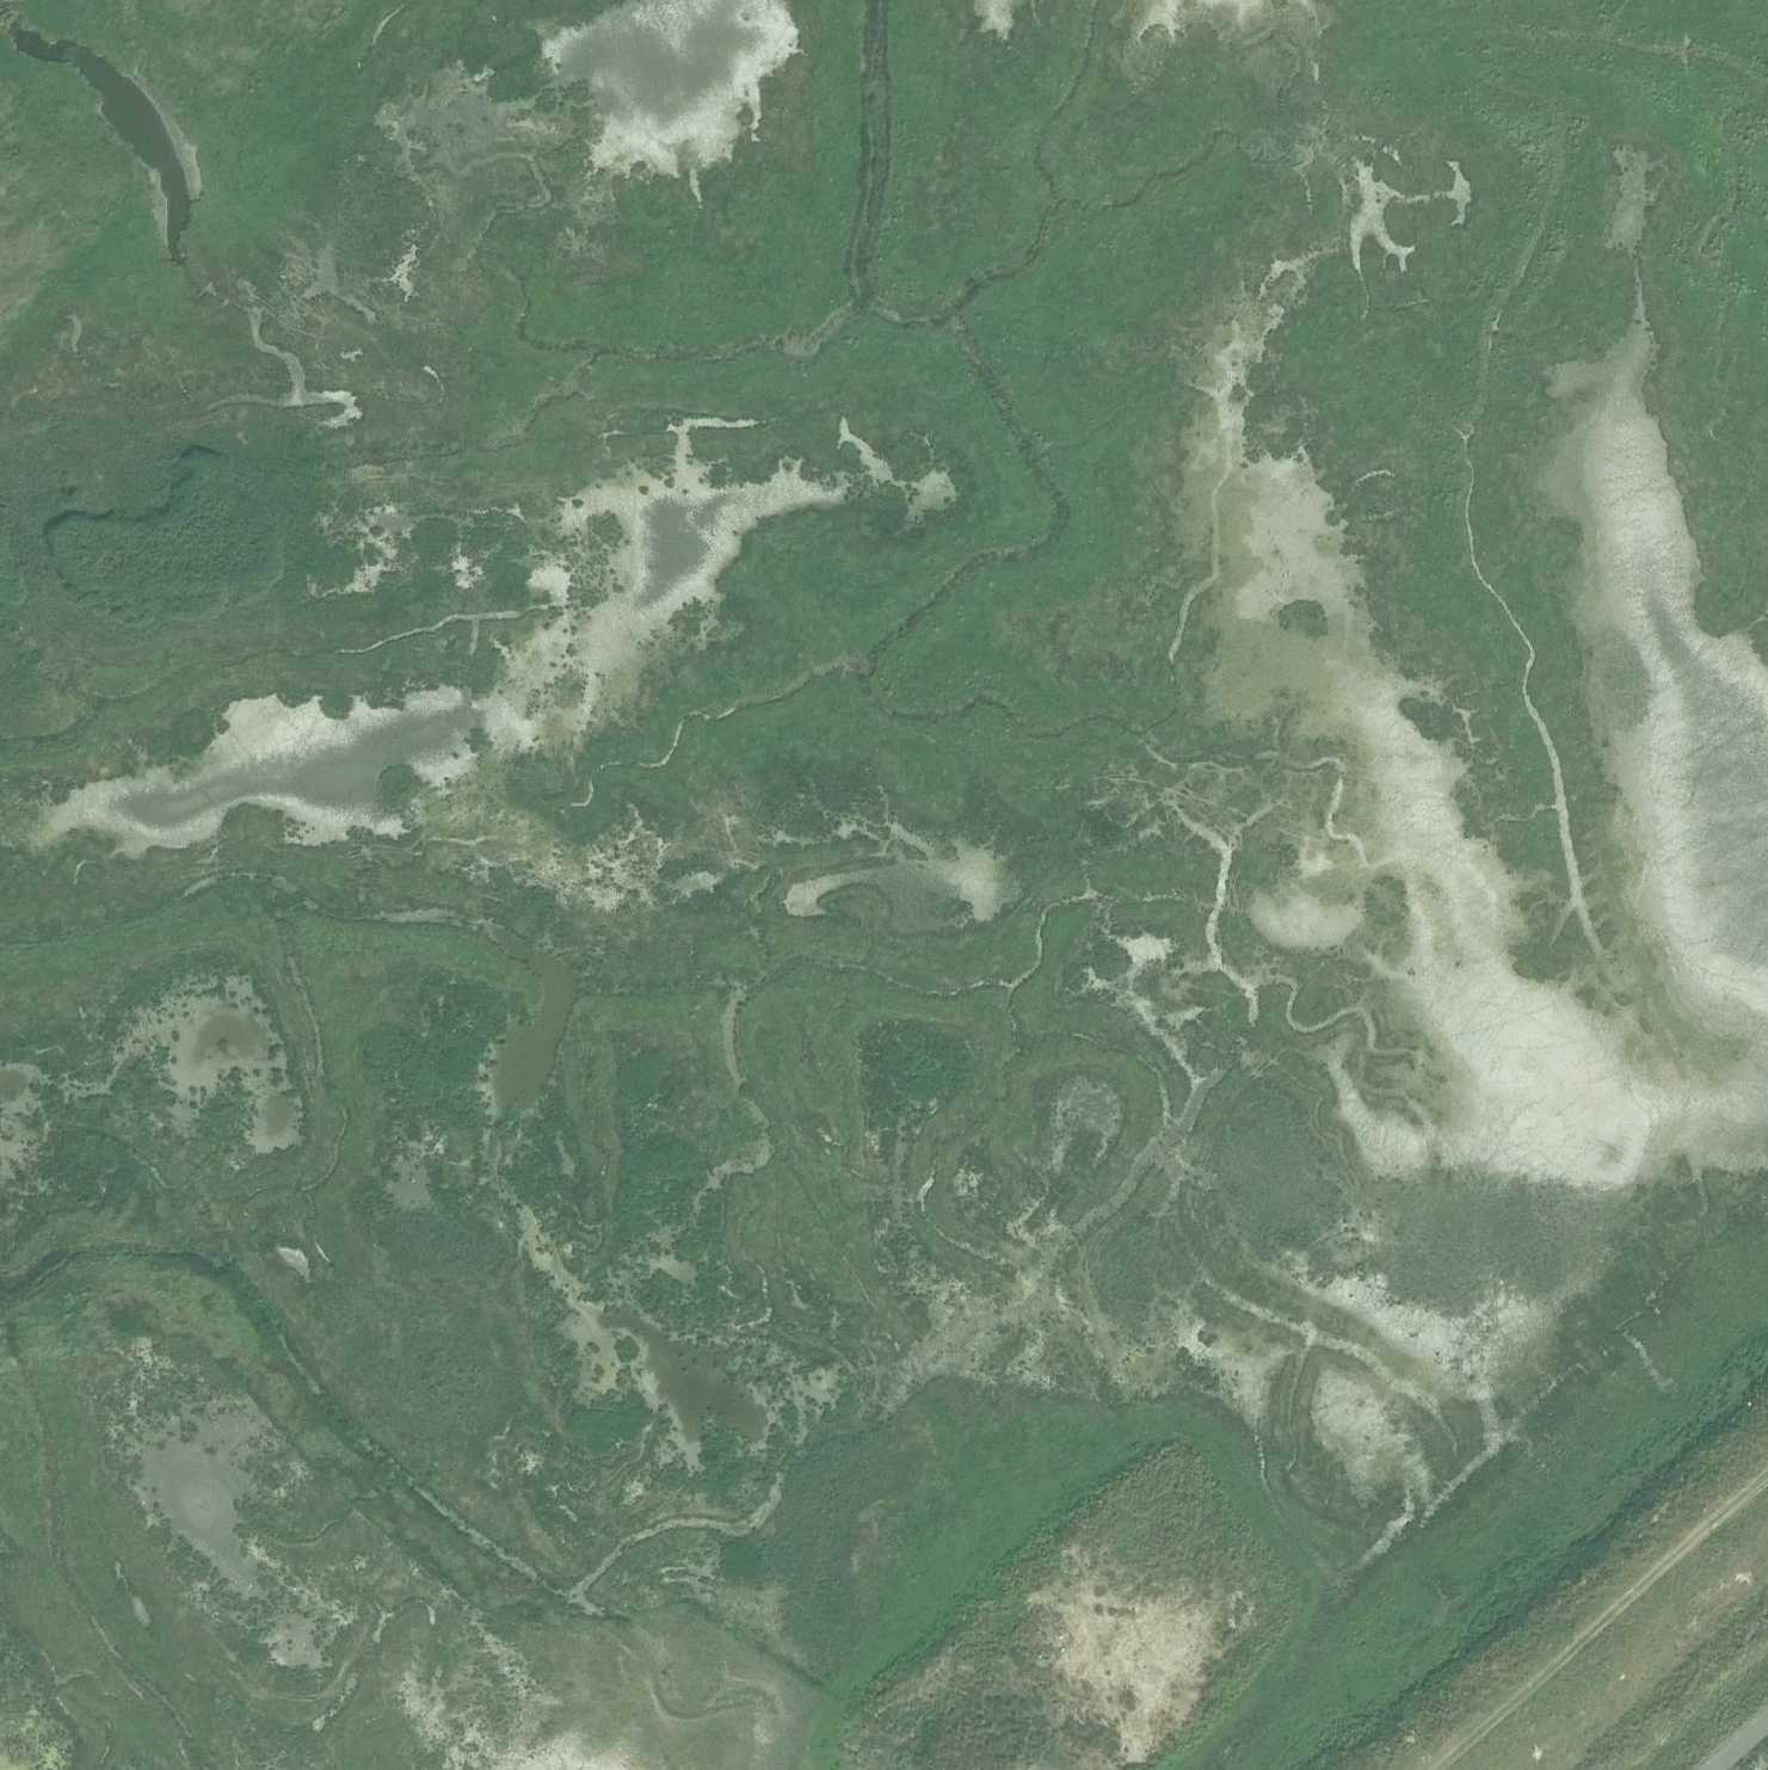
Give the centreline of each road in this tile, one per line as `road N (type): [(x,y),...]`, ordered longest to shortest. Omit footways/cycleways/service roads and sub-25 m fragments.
road 1 (track): [(1406,1769),(1767,1448)]

